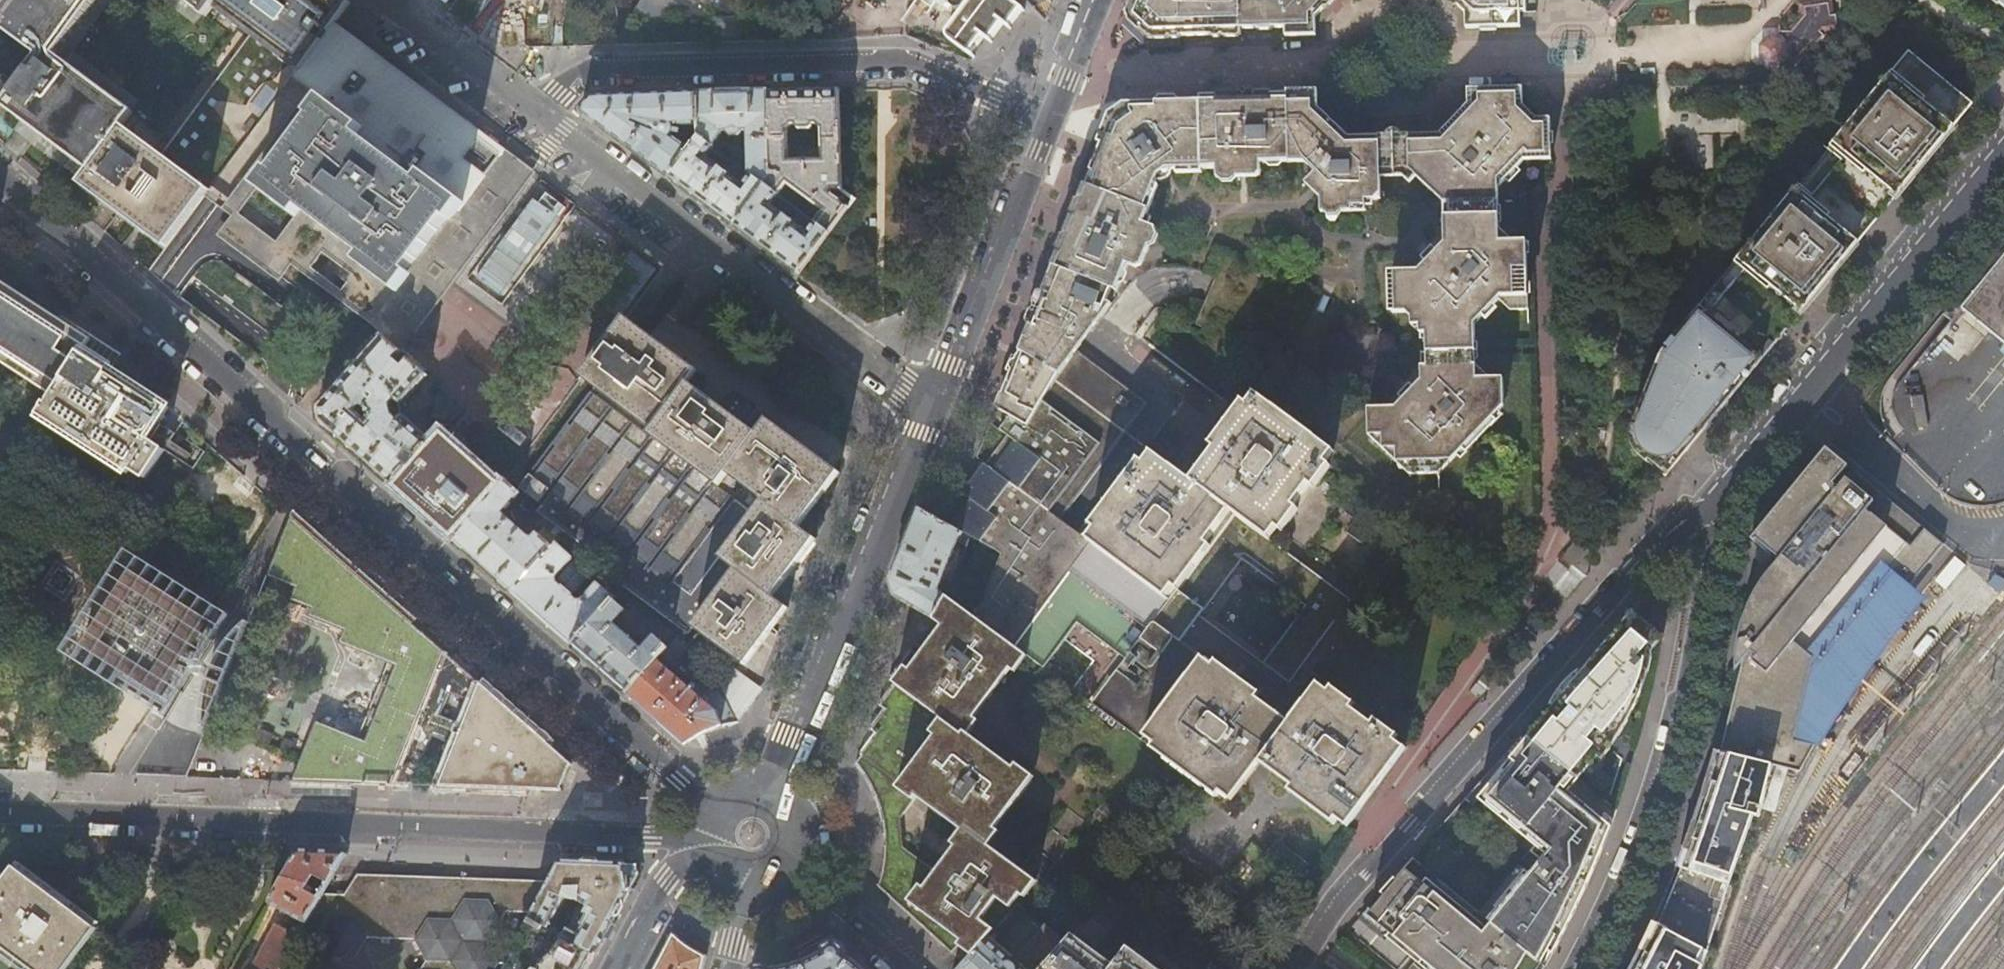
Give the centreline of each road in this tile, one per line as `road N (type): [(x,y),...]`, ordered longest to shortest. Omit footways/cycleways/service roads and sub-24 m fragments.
road 1 (residential): [(715,808),(0,179)]
road 2 (residential): [(0,814),(708,839)]
road 3 (residential): [(1292,968),(1327,916),(1639,571),(1712,506)]
road 4 (residential): [(1052,118),(905,62),(582,73),(537,114)]
road 5 (residential): [(537,114),(928,407)]
road 6 (residential): [(1712,506),(1681,705),(1638,840),(1576,968)]
road 7 (residential): [(1712,506),(2003,152)]
road 8 (tertiary): [(775,794),(928,407)]
road 9 (tertiary): [(928,407),(957,366),(1052,118)]
road 10 (residential): [(388,0),(537,114)]
road 11 (residential): [(910,968),(791,860)]
road 12 (residential): [(620,968),(667,878),(709,848)]
road 13 (tertiary): [(1052,118),(1098,0)]

